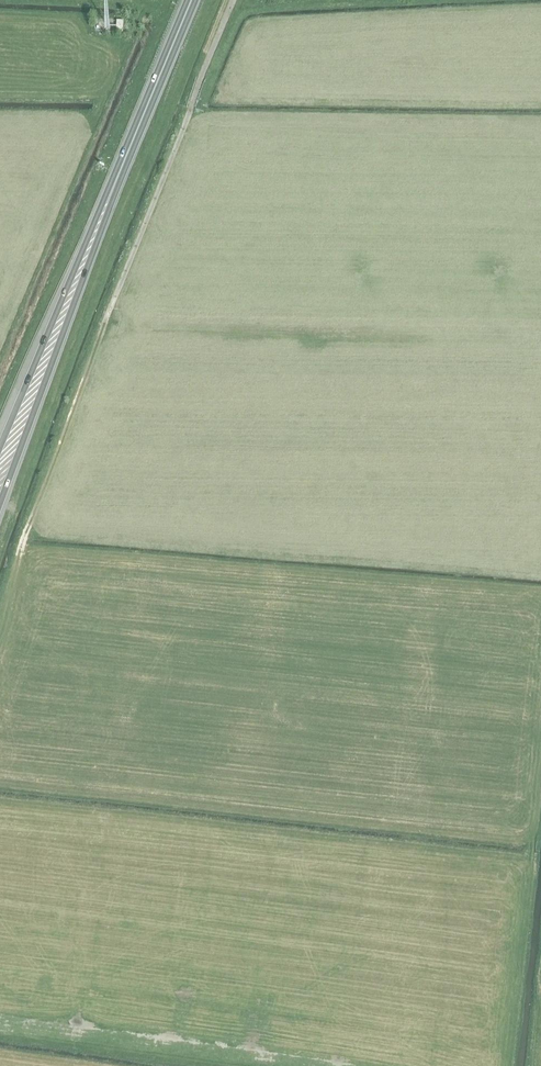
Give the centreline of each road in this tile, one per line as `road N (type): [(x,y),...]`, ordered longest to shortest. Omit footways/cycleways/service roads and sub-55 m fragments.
road 1 (trunk): [(0,496),(108,199)]
road 2 (trunk): [(108,199),(0,451)]
road 3 (trunk): [(108,199),(190,0)]

